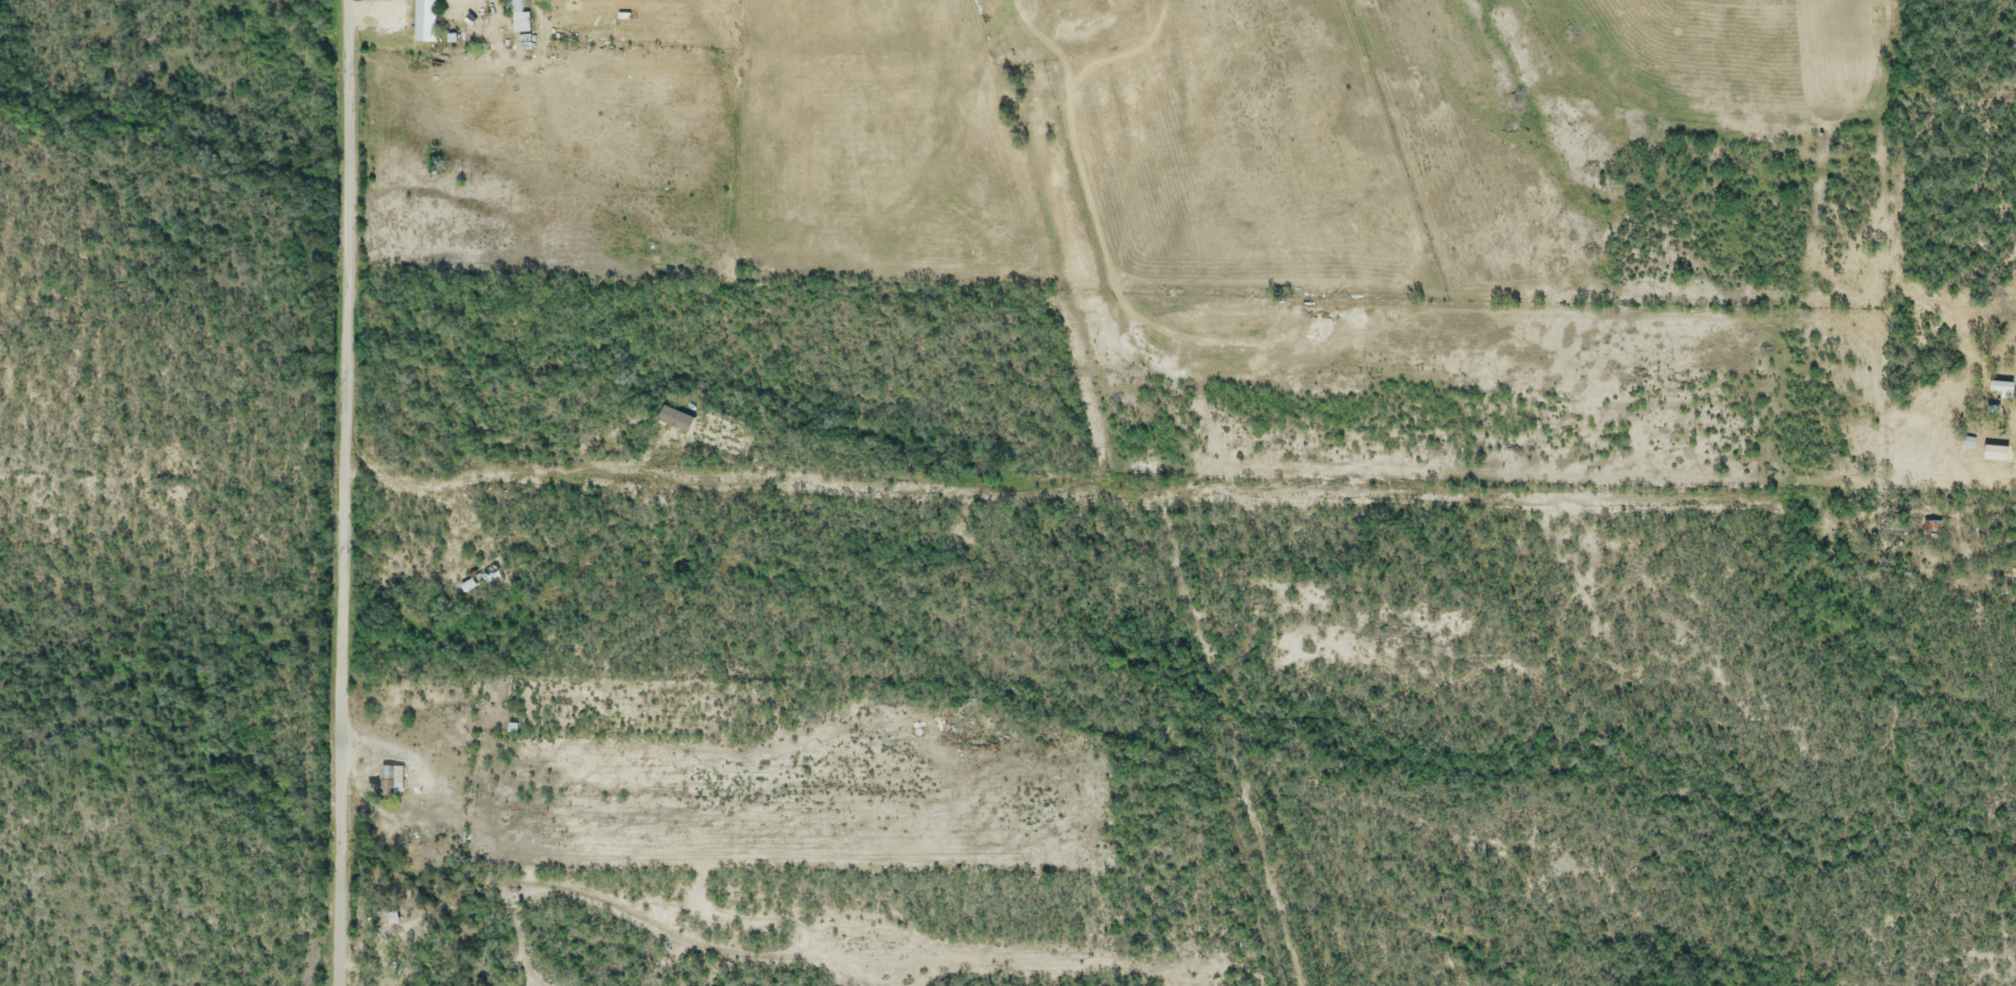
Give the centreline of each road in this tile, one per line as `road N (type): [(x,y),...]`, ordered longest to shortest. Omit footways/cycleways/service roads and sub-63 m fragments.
road 1 (residential): [(337,985),(343,0)]

